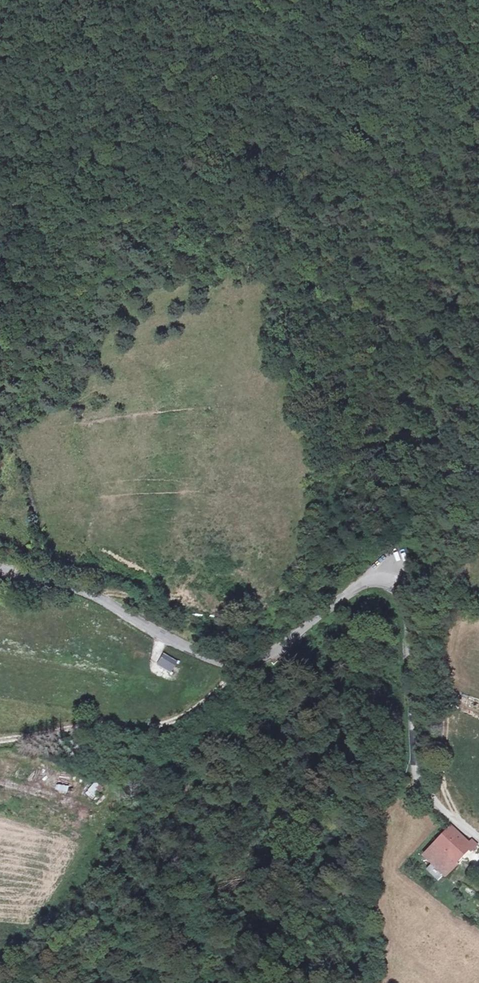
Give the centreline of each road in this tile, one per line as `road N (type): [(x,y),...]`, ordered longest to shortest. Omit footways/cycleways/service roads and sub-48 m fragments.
road 1 (tertiary): [(0,570),(83,589),(234,671),(254,665),(368,583),(401,589),(421,783),(440,809),(478,838)]
road 2 (track): [(0,741),(183,719),(234,671)]

